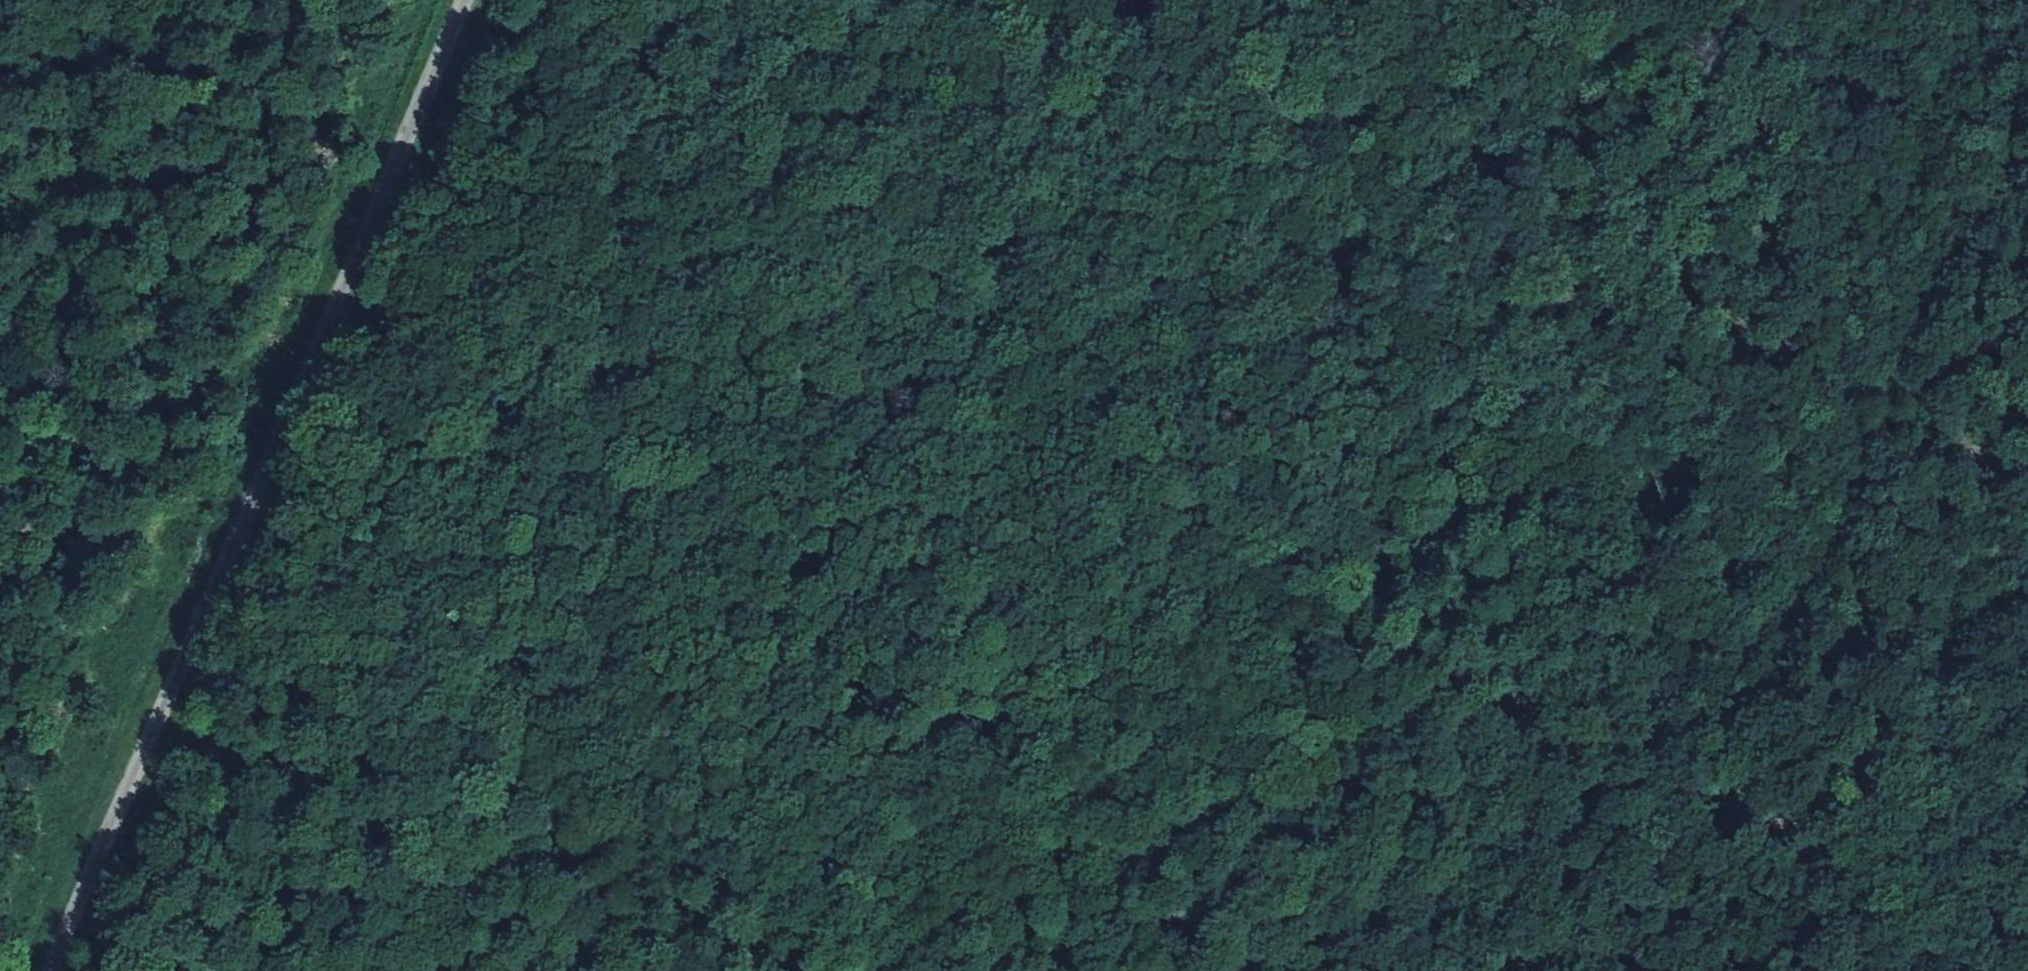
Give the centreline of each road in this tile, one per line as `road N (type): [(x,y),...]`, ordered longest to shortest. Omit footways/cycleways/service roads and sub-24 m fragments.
road 1 (unclassified): [(466,0),(50,970)]

